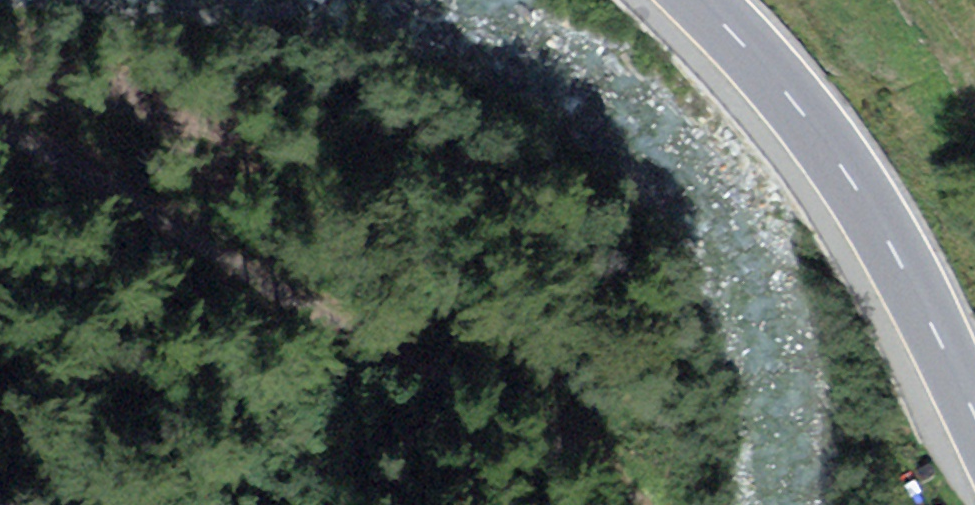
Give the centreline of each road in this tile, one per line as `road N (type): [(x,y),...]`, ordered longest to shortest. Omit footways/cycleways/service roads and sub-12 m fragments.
road 1 (track): [(577,504),(563,441),(0,88)]
road 2 (tertiary): [(693,0),(813,135),(888,252),(974,424)]

